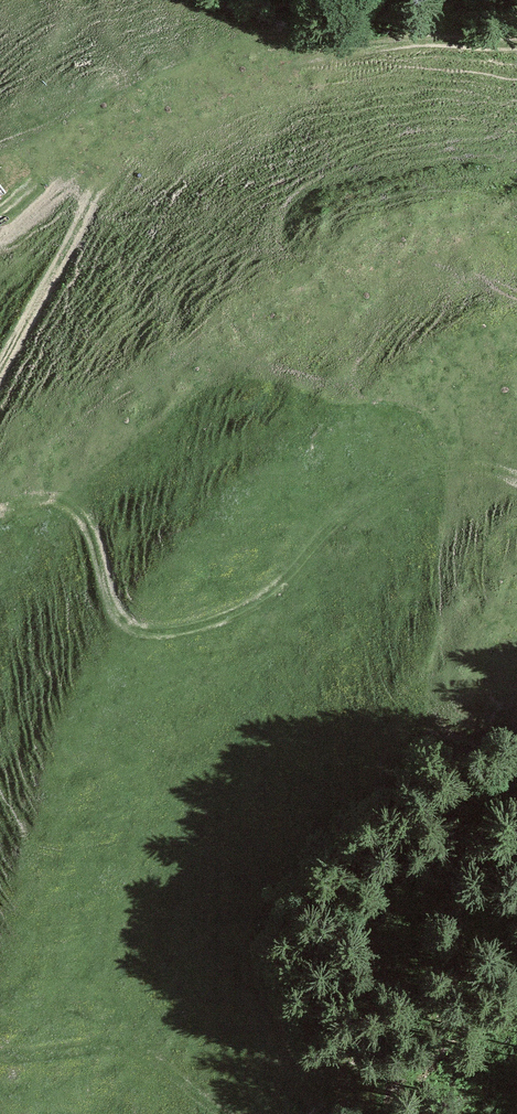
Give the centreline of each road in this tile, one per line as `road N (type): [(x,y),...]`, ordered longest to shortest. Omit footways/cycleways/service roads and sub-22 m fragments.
road 1 (track): [(0,513),(57,502),(78,512),(125,613),(153,628),(194,630),(243,615),(280,587),(371,480),(411,459),(470,461),(516,480)]
road 2 (track): [(0,237),(74,174),(93,171),(103,179),(0,374)]
road 3 (track): [(0,1053),(124,1047),(230,1113)]

